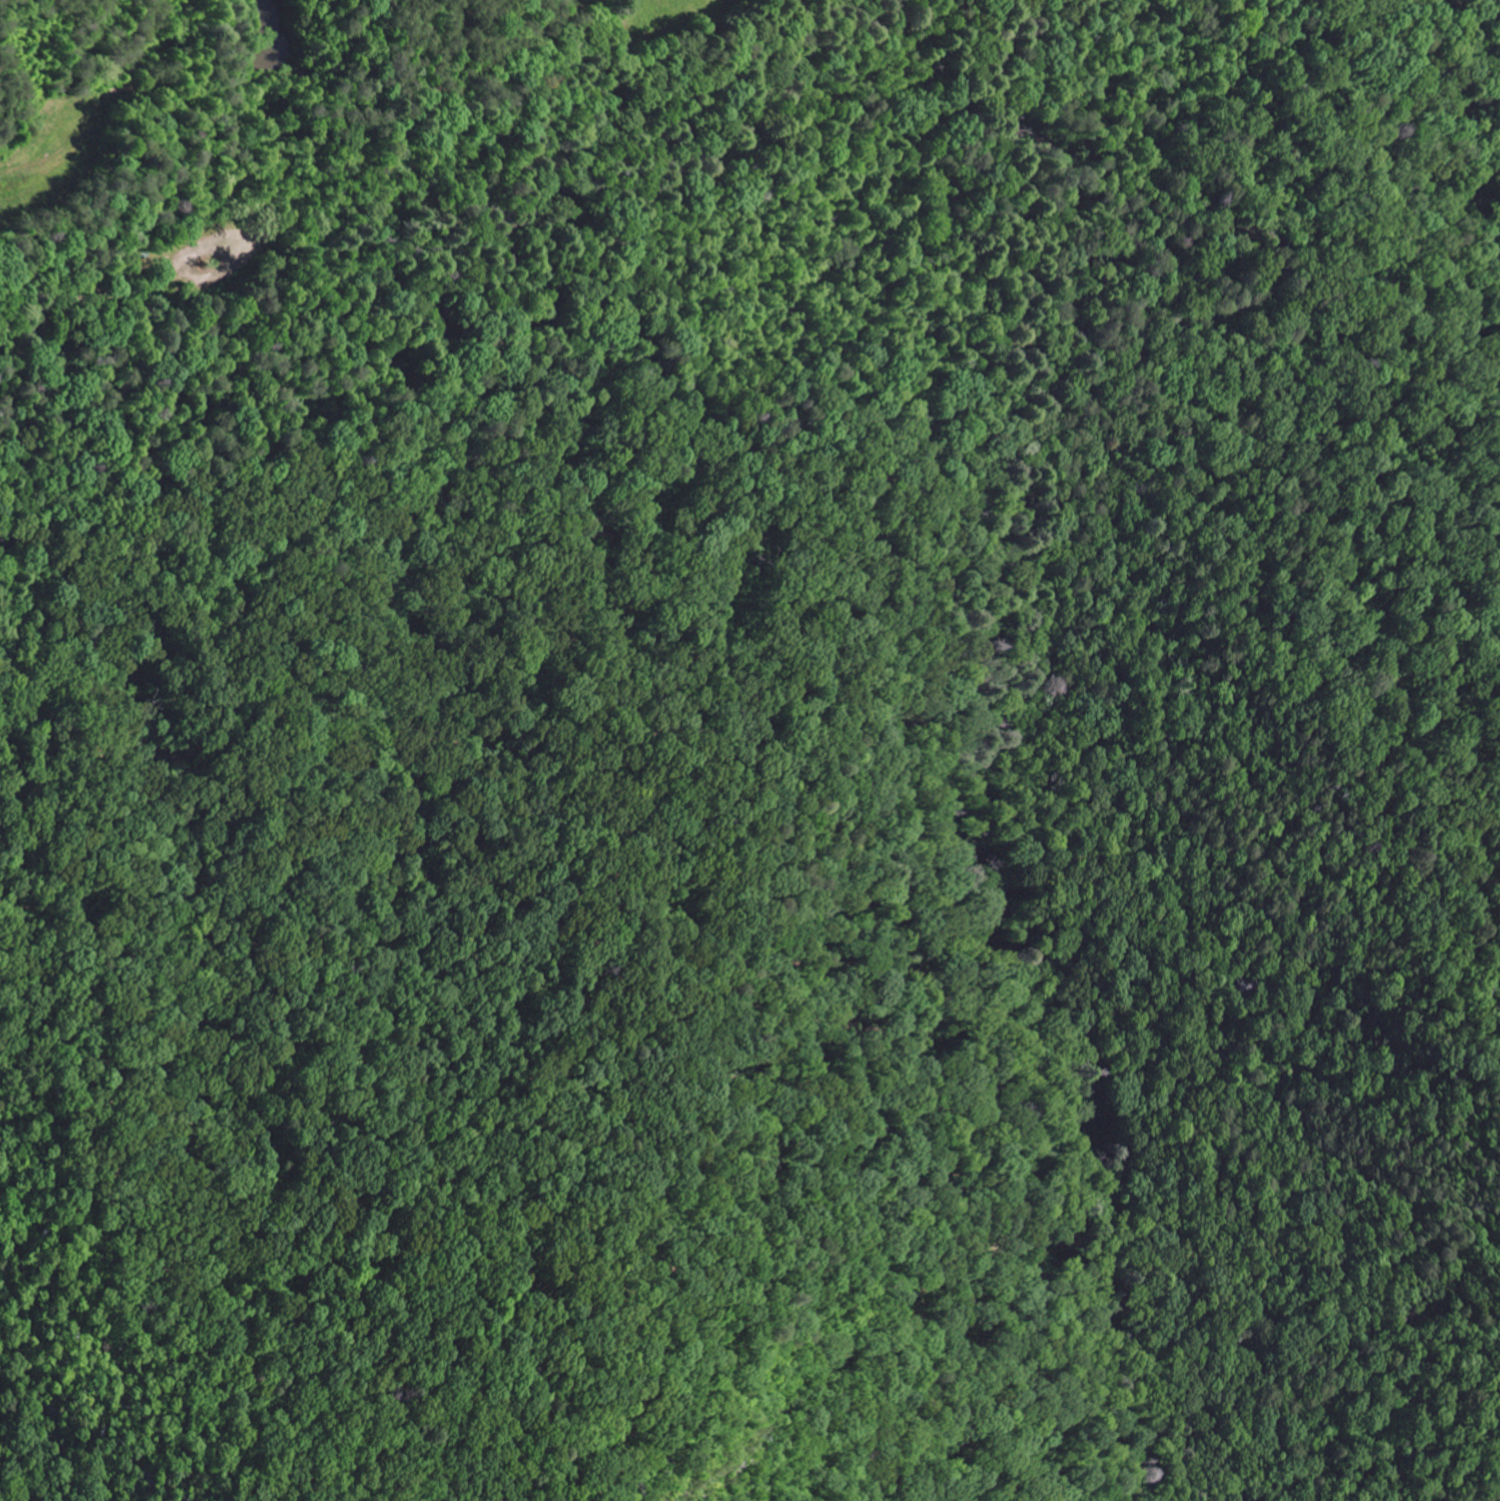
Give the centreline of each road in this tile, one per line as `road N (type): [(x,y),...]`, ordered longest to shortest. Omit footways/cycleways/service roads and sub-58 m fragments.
road 1 (residential): [(355,131),(482,122),(678,0)]

